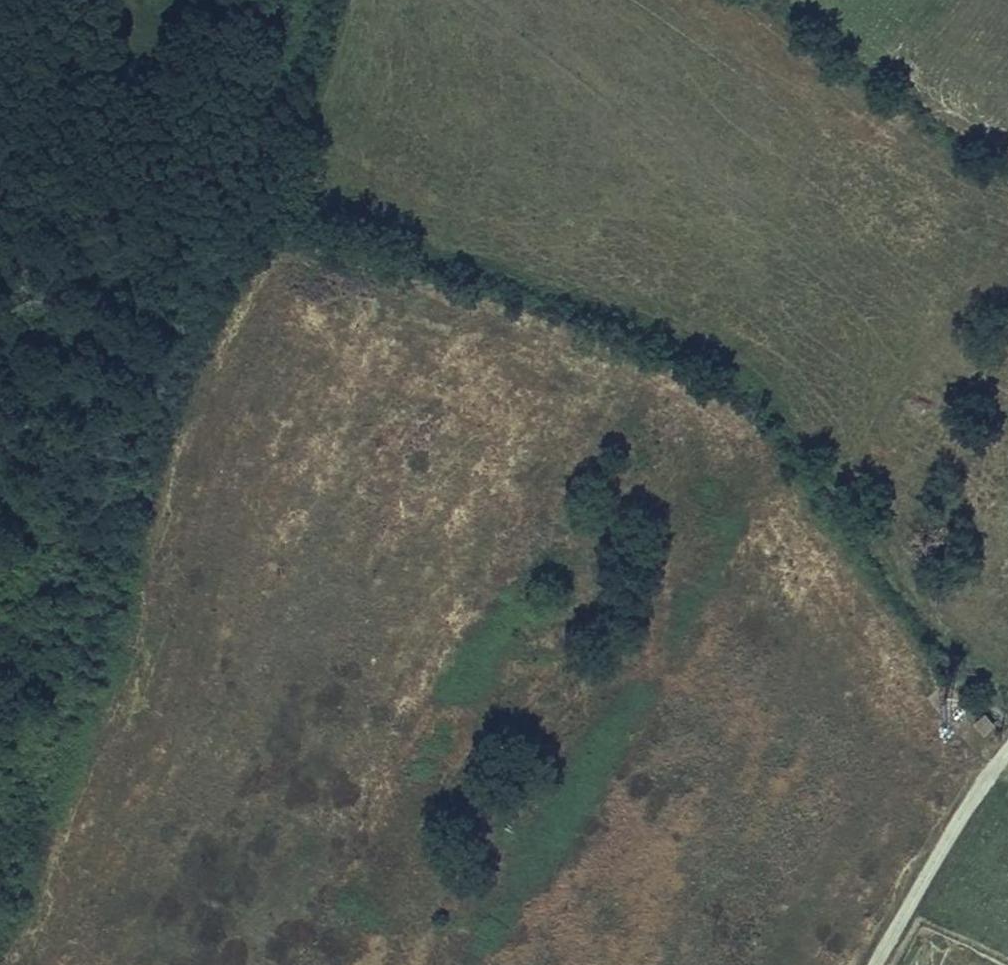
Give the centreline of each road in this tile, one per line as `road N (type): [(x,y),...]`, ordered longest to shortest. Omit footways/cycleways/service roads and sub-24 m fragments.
road 1 (track): [(1007,752),(875,964)]

